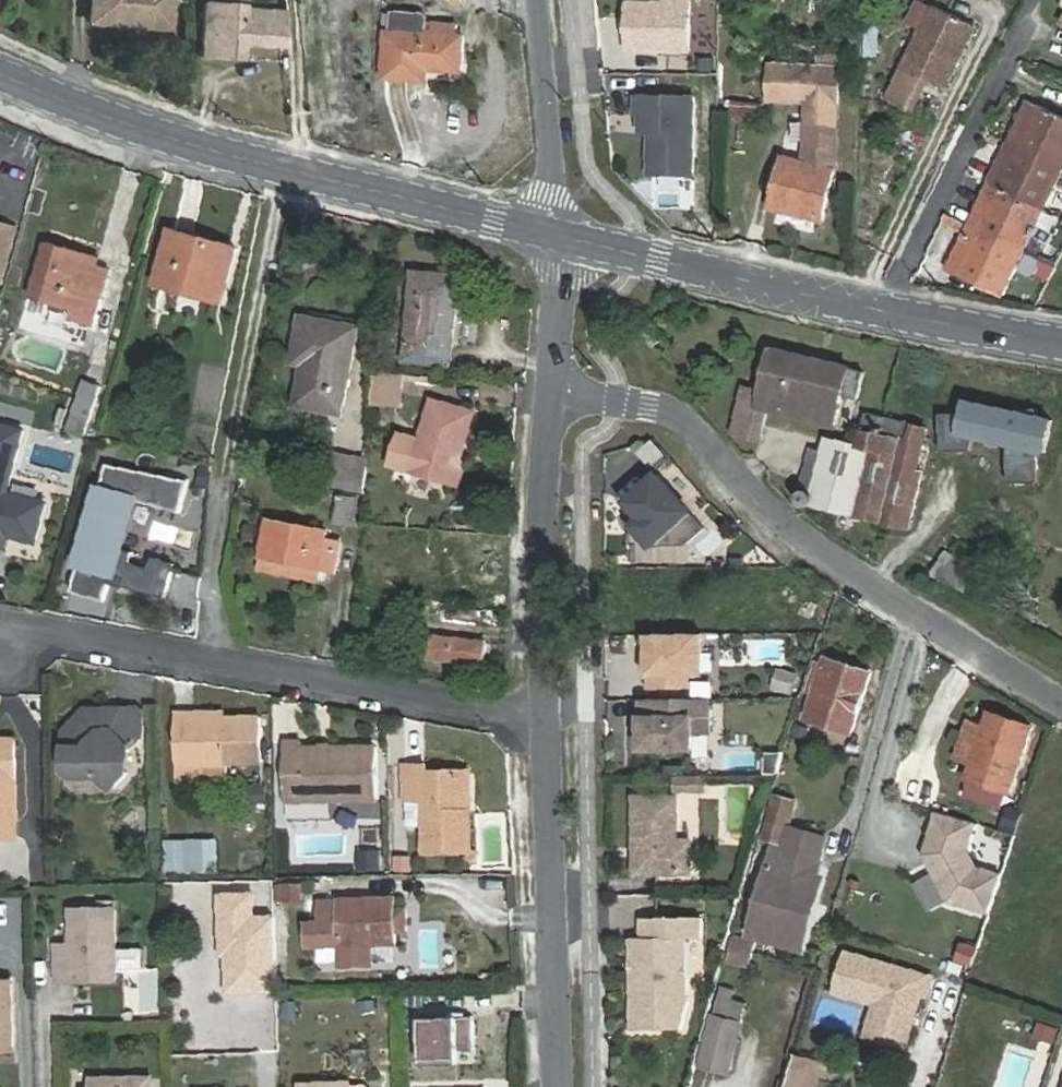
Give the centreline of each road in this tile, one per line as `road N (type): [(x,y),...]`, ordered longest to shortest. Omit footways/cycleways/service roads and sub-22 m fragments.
road 1 (unclassified): [(559,1086),(544,711),(556,387)]
road 2 (residential): [(556,387),(664,399),(813,539),(1061,694)]
road 3 (tertiary): [(560,228),(293,166),(60,99),(0,71)]
road 4 (tertiary): [(1061,340),(881,311),(560,228)]
road 5 (residential): [(560,228),(539,0)]
road 6 (unclassified): [(556,387),(560,228)]

